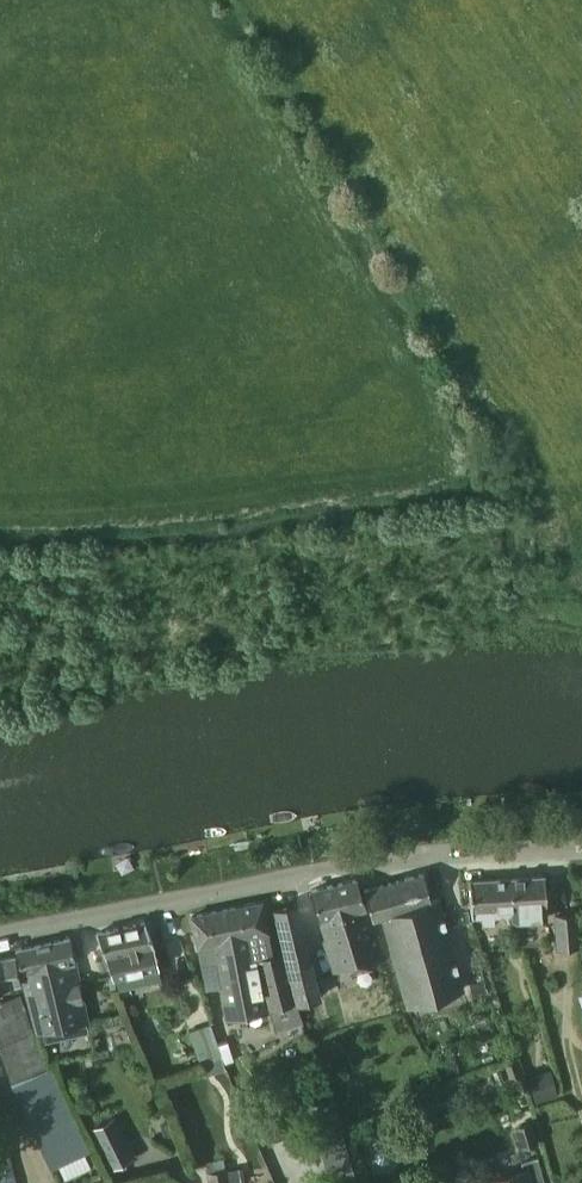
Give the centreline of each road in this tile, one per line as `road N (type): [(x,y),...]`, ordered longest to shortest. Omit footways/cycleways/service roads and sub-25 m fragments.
road 1 (residential): [(0,936),(391,860),(581,848)]

